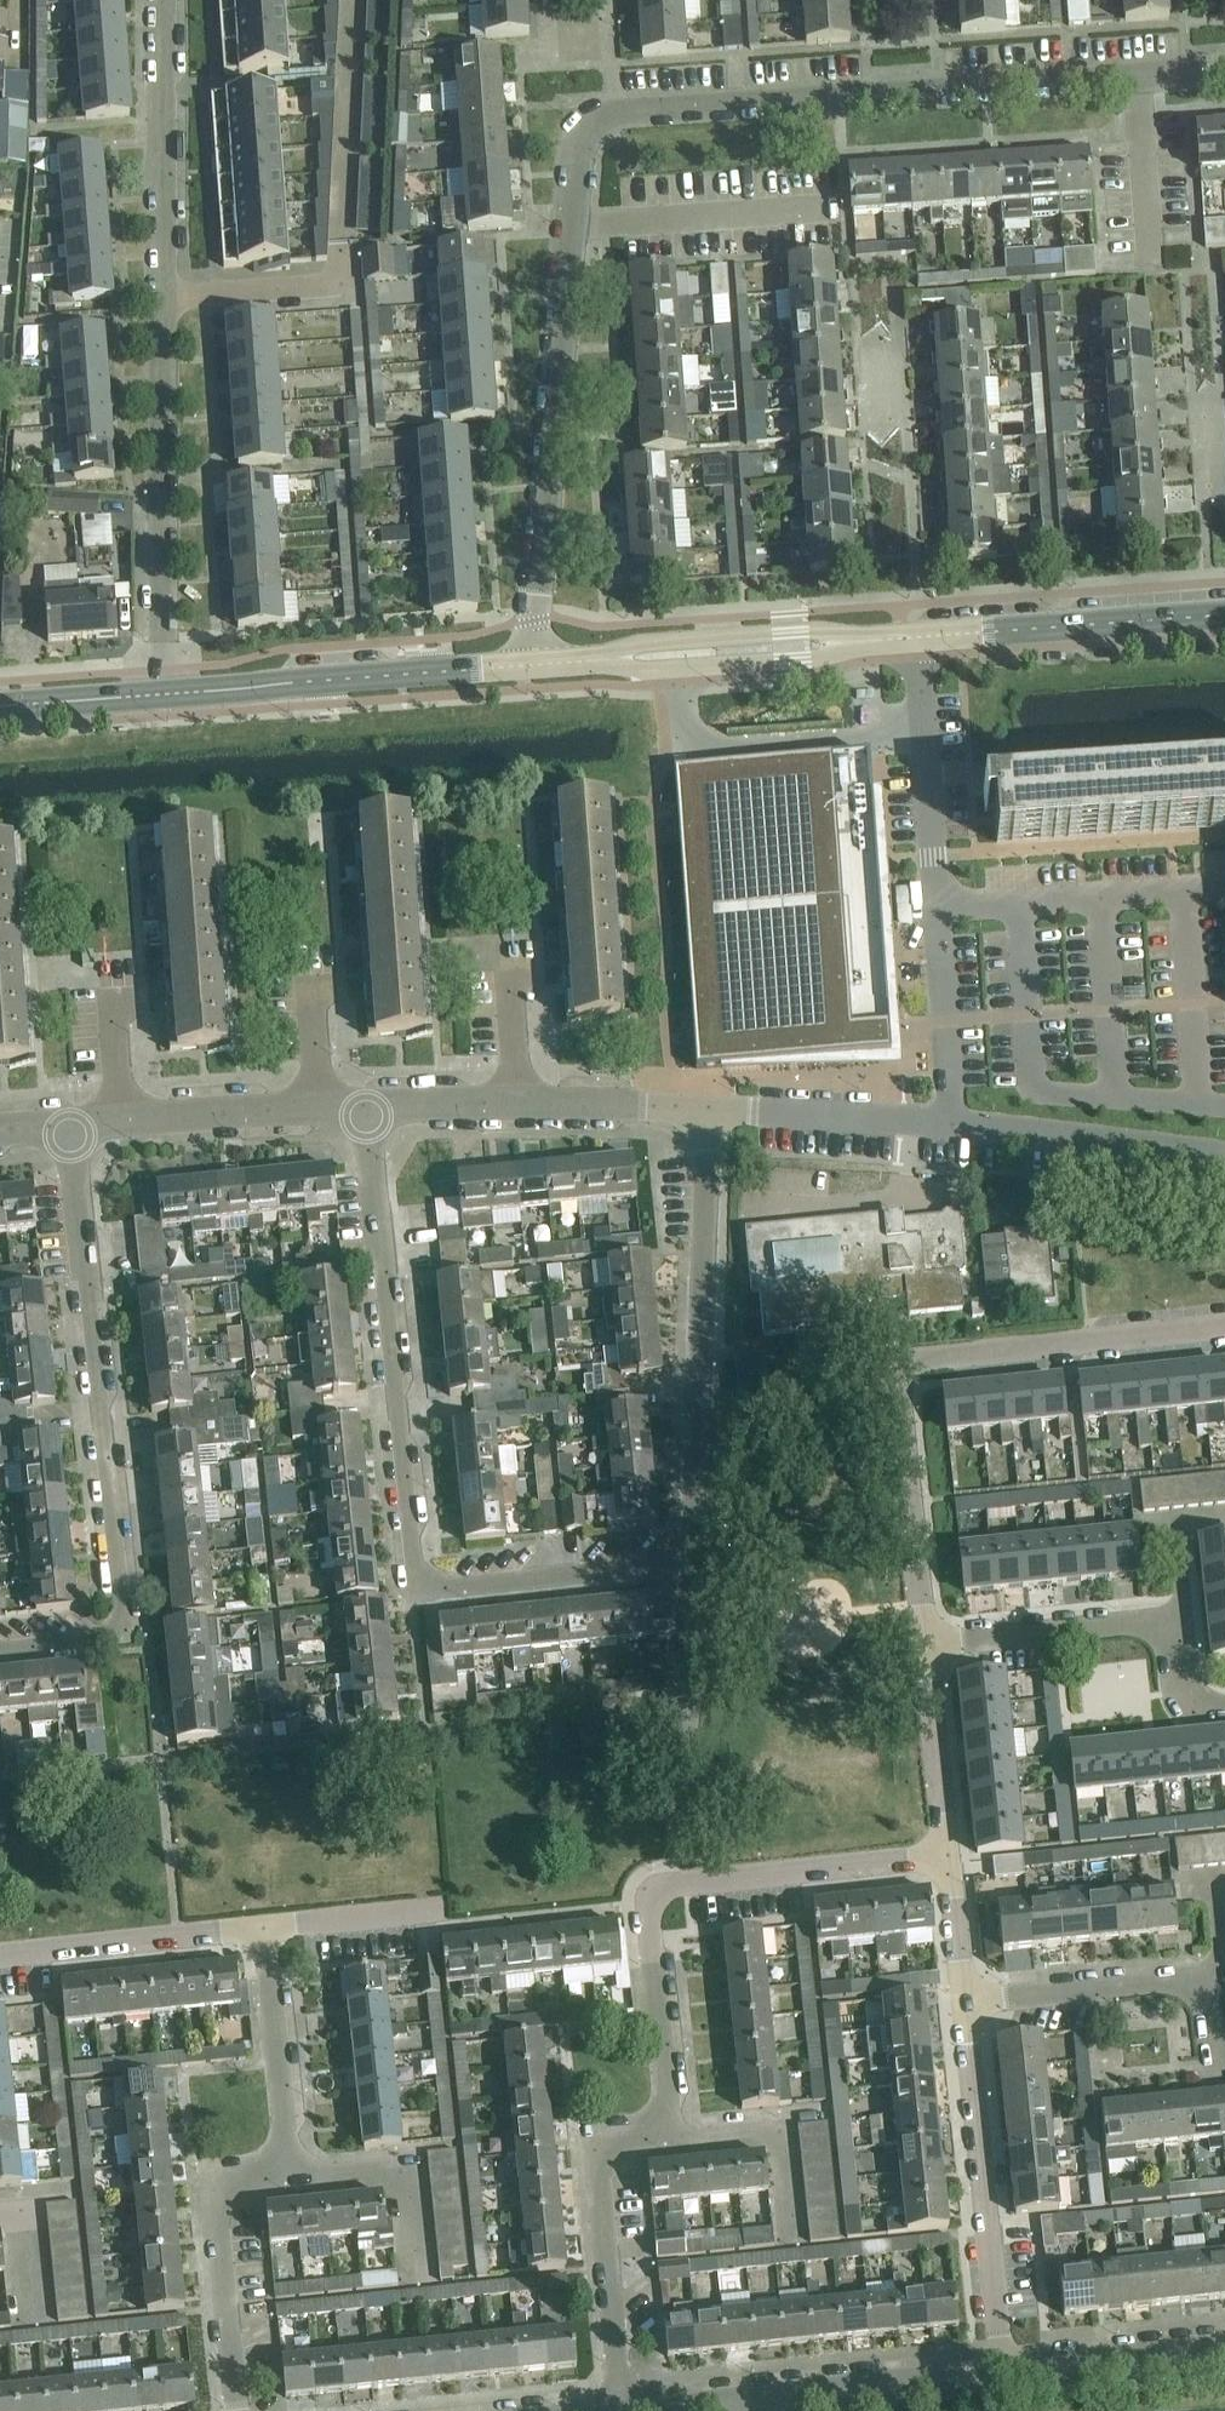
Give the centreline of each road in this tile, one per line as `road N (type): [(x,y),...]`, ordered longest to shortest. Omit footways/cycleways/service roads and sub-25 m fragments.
road 1 (residential): [(528,664),(579,151),(593,125),(617,111),(1224,69)]
road 2 (residential): [(367,1106),(413,1568),(433,1579),(664,1559),(684,1543),(711,1108)]
road 3 (residential): [(624,2410),(598,2175),(607,2144),(662,2126),(668,2107),(652,1901),(674,1883),(947,1854)]
road 4 (residential): [(163,693),(161,0)]
road 5 (residential): [(69,1124),(118,1605),(108,1616),(0,1626)]
road 6 (residential): [(925,1643),(898,1395),(904,1372),(927,1357),(1224,1326)]
road 7 (residential): [(237,2410),(220,2210),(240,2177),(284,2172),(263,1926)]
road 8 (residential): [(1002,2375),(963,2001)]
road 9 (unclassified): [(163,693),(528,664)]
road 10 (residential): [(1224,1704),(1196,1700),(1166,1628),(1133,1622),(925,1643)]
road 11 (residential): [(1224,2054),(1214,2014),(1195,1986),(1166,1981),(963,2001)]
road 12 (residential): [(917,636),(1224,614)]
road 13 (residential): [(1224,889),(936,909)]
road 14 (residential): [(917,636),(936,909)]
road 15 (residential): [(952,1124),(1224,1154)]
road 16 (residential): [(263,1926),(0,1954)]
road 17 (residential): [(853,642),(817,628),(643,641),(611,658)]
road 18 (residential): [(611,658),(644,670),(819,657),(853,642)]
road 19 (tertiary): [(758,2401),(1002,2375)]
road 20 (residential): [(711,1108),(952,1124)]
road 21 (tertiary): [(1002,2375),(1224,2351)]
road 22 (residential): [(936,909),(952,1124)]
road 23 (residential): [(947,1854),(925,1643)]
road 24 (residential): [(120,1119),(315,1108)]
road 25 (residential): [(516,1105),(711,1108)]
road 26 (residential): [(432,1907),(263,1926)]
road 27 (unclassified): [(0,705),(163,693)]
road 28 (residential): [(507,953),(516,1105)]
road 29 (residential): [(367,1106),(516,1105)]
road 30 (residential): [(963,2001),(947,1854)]
road 31 (residential): [(310,961),(315,1108)]
road 32 (residential): [(120,1119),(112,990)]

